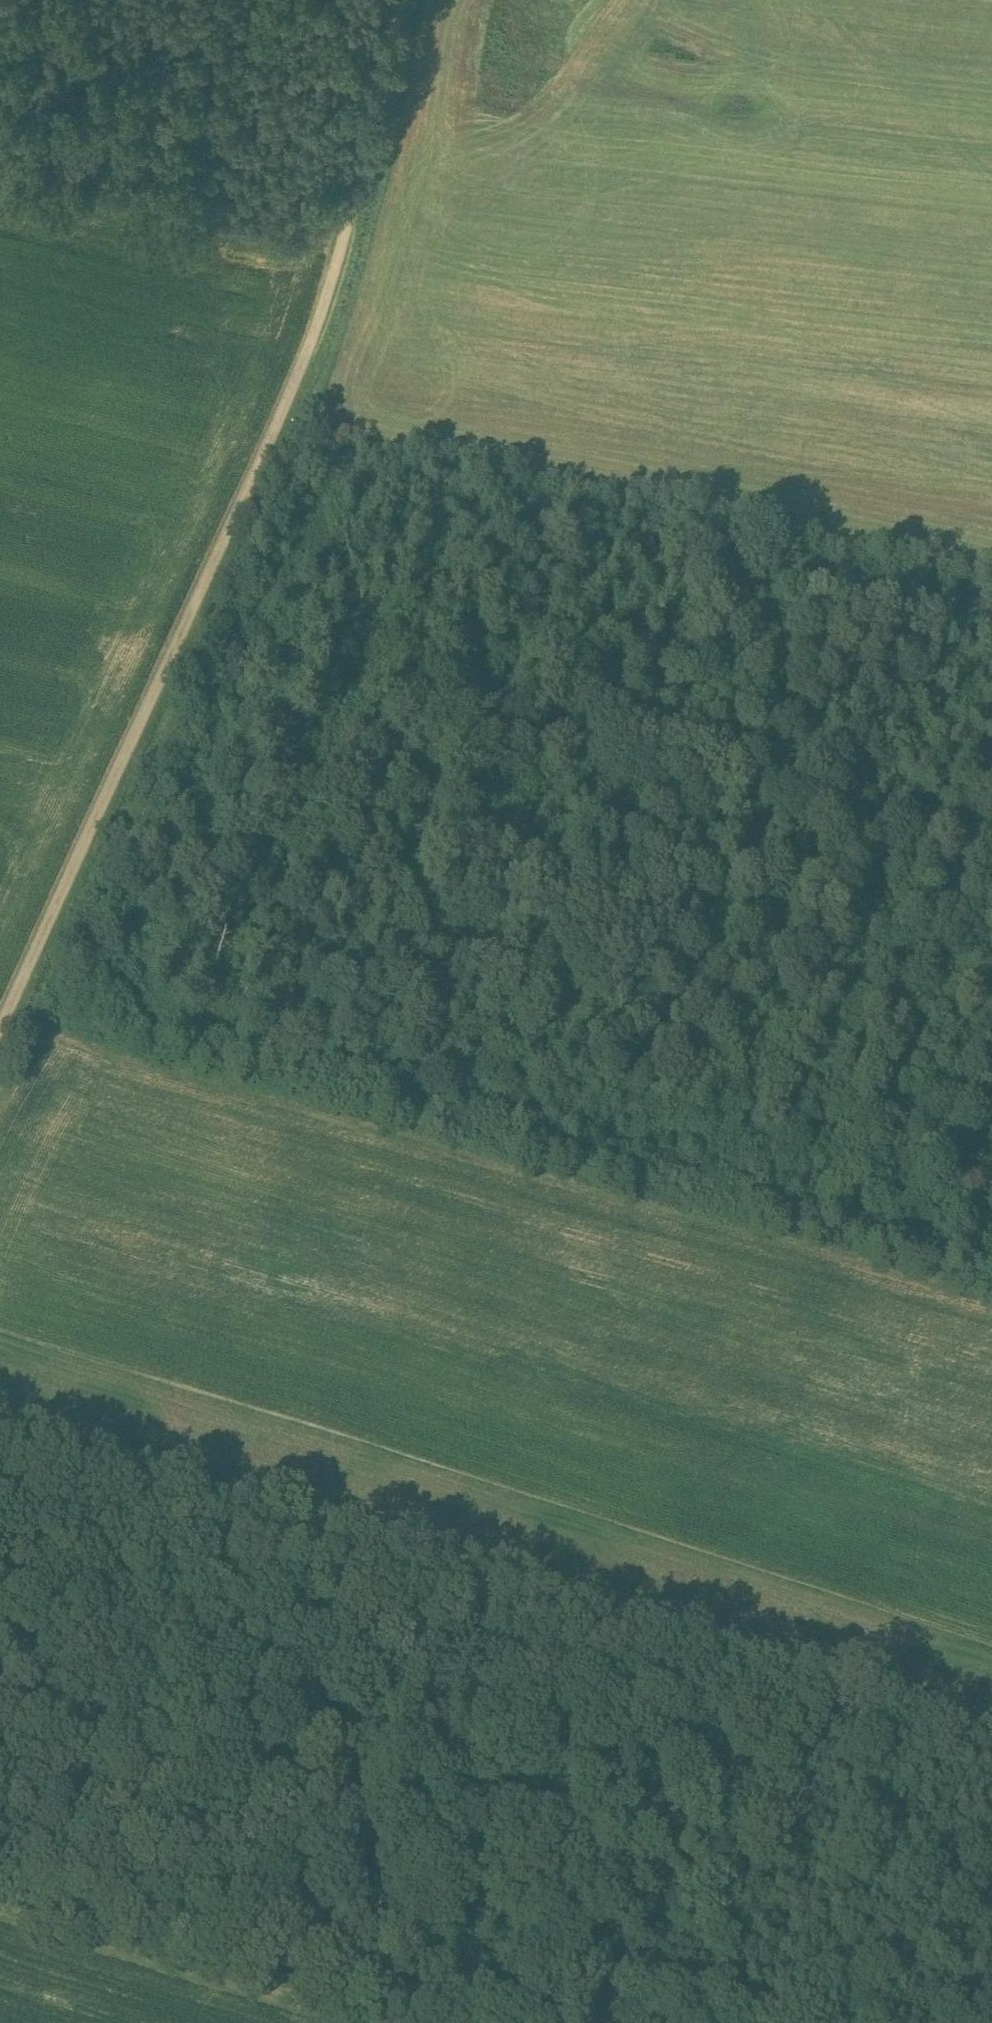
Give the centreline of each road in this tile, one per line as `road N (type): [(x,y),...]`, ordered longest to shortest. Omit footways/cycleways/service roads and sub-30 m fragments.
road 1 (track): [(398,0),(350,236),(323,318),(0,1034)]

